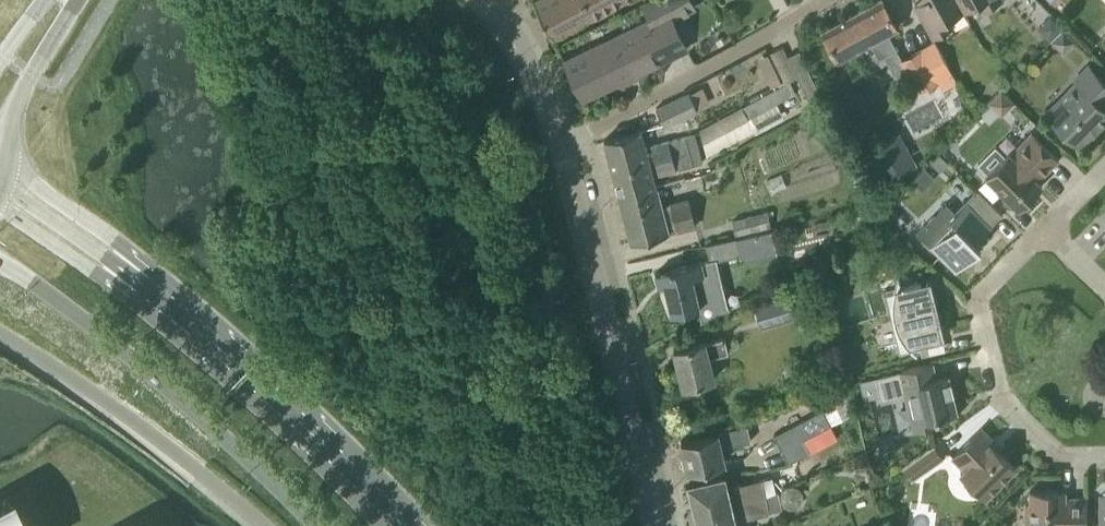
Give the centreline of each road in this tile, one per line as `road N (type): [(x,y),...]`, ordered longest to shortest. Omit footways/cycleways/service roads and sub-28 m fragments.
road 1 (tertiary): [(0,256),(108,340),(315,525)]
road 2 (tertiary): [(656,525),(562,141)]
road 3 (tertiary): [(400,525),(130,276)]
road 4 (residential): [(1044,231),(979,293),(998,396),(1060,457),(1104,458)]
road 5 (residential): [(562,141),(824,0)]
road 6 (primary): [(6,161),(11,111),(71,0)]
road 7 (tertiary): [(130,276),(116,241),(6,161)]
road 8 (tertiary): [(562,141),(539,84),(481,0)]
road 9 (tertiary): [(130,276),(2,183)]
road 10 (tertiary): [(130,276),(92,269),(0,204)]

